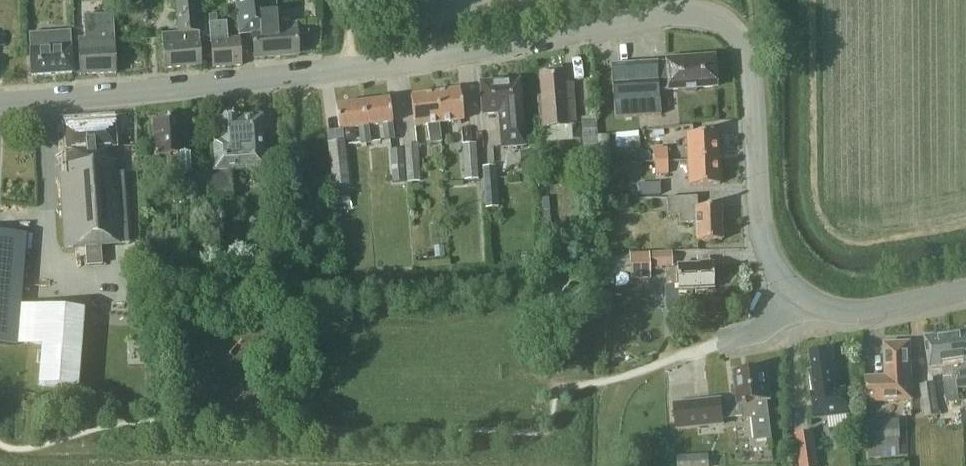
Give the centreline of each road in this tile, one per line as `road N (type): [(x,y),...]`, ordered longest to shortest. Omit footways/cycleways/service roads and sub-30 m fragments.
road 1 (tertiary): [(0,102),(316,77),(651,15),(691,14),(723,25)]
road 2 (tertiary): [(965,299),(872,321),(826,314),(797,296),(762,235),(757,96),(747,49),(723,25)]

